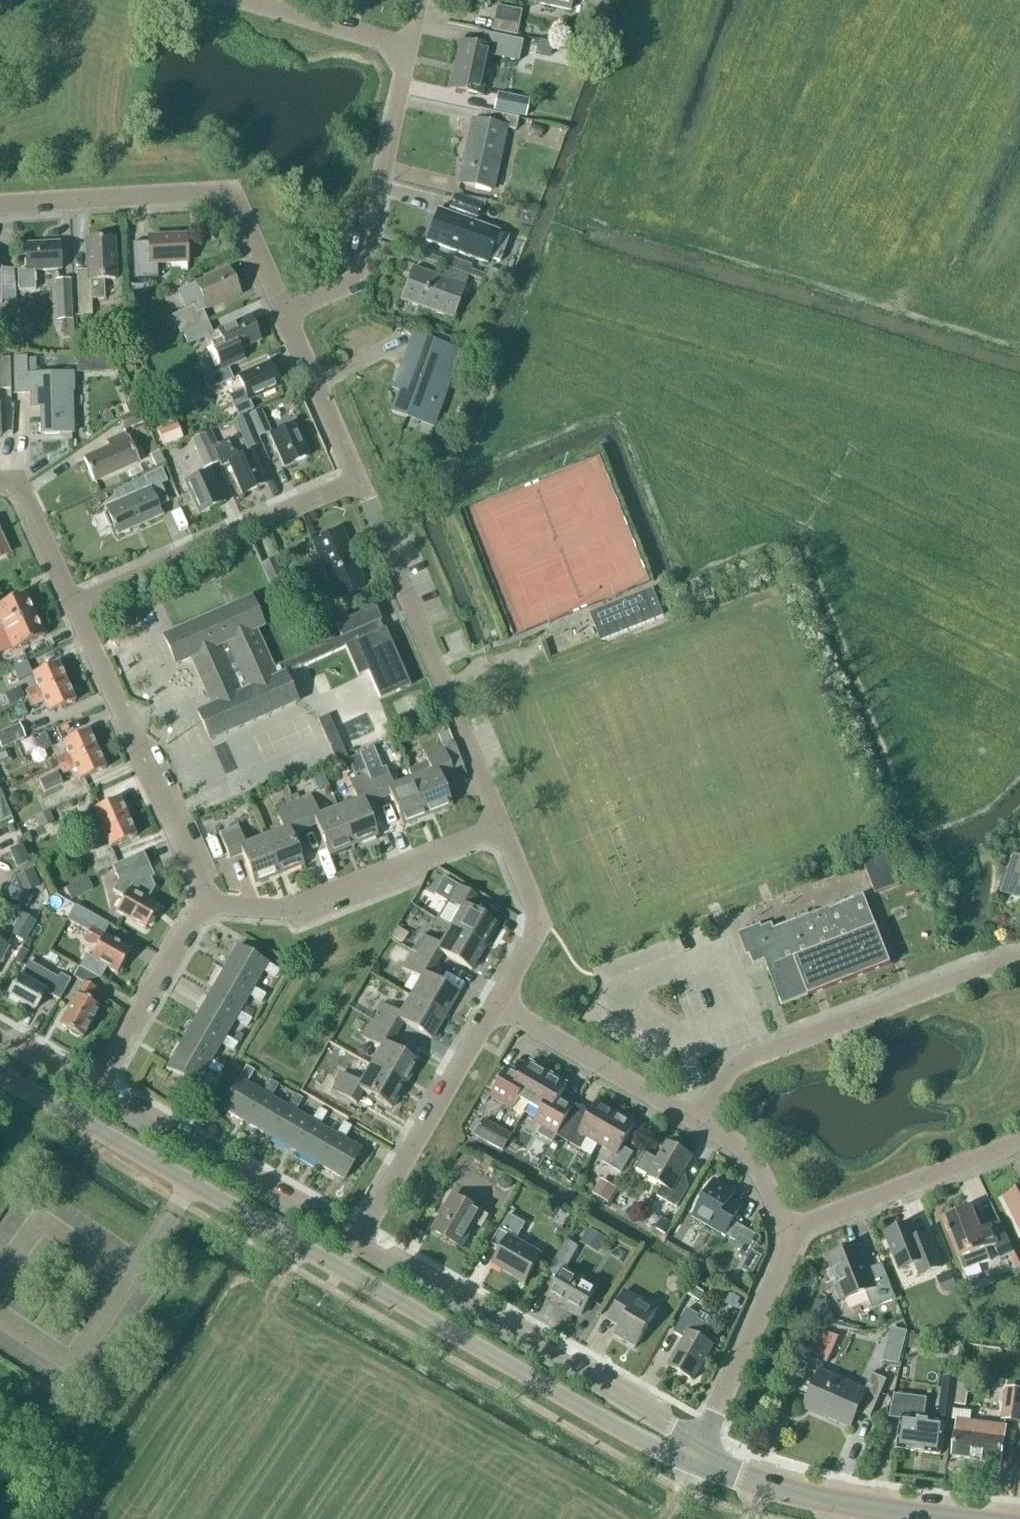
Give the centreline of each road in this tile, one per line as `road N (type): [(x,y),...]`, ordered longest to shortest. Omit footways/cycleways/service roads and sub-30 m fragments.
road 1 (tertiary): [(0,1073),(629,1435),(666,1442)]
road 2 (unclassified): [(501,826),(360,481)]
road 3 (unclassified): [(288,323),(235,200),(218,194),(0,206)]
road 4 (residential): [(1019,963),(724,1076),(701,1122)]
road 5 (tertiary): [(666,1442),(635,1413),(360,1246)]
road 6 (residential): [(204,901),(71,612)]
road 7 (residential): [(71,612),(360,481)]
road 8 (residential): [(404,53),(362,274),(349,296),(288,323)]
road 9 (residential): [(204,901),(285,911),(501,826)]
road 10 (tertiary): [(360,1246),(98,1093)]
road 11 (unclassified): [(360,1246),(495,1003)]
road 12 (residential): [(788,1235),(1019,1148)]
road 13 (residential): [(700,1458),(782,1269),(788,1235)]
road 14 (residential): [(701,1122),(495,1003)]
road 15 (tertiary): [(924,1518),(802,1497),(700,1458)]
road 16 (residential): [(98,1093),(204,901)]
road 17 (unclassified): [(495,1003),(540,919),(501,826)]
road 18 (residential): [(235,0),(404,53)]
road 19 (unclassified): [(360,481),(288,323)]
road 20 (residential): [(71,612),(20,490),(0,487)]
road 21 (residential): [(788,1235),(754,1160),(701,1122)]

